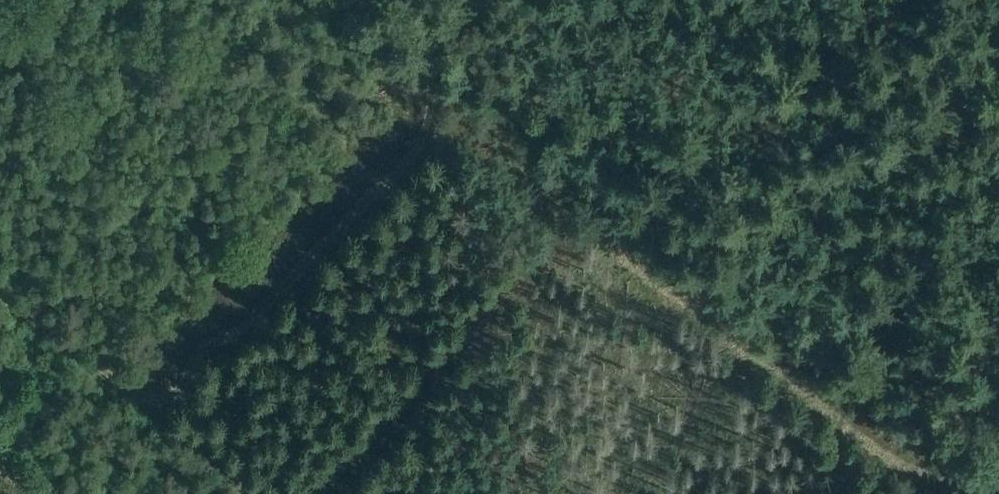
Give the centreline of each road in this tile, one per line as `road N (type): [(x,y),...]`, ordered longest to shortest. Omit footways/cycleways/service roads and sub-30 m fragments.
road 1 (track): [(884,456),(592,236),(861,0)]
road 2 (track): [(426,0),(432,130),(270,303),(199,348),(169,393),(150,398),(0,294)]
road 3 (track): [(971,493),(884,456),(998,348)]
road 4 (track): [(592,236),(469,141),(432,130)]

